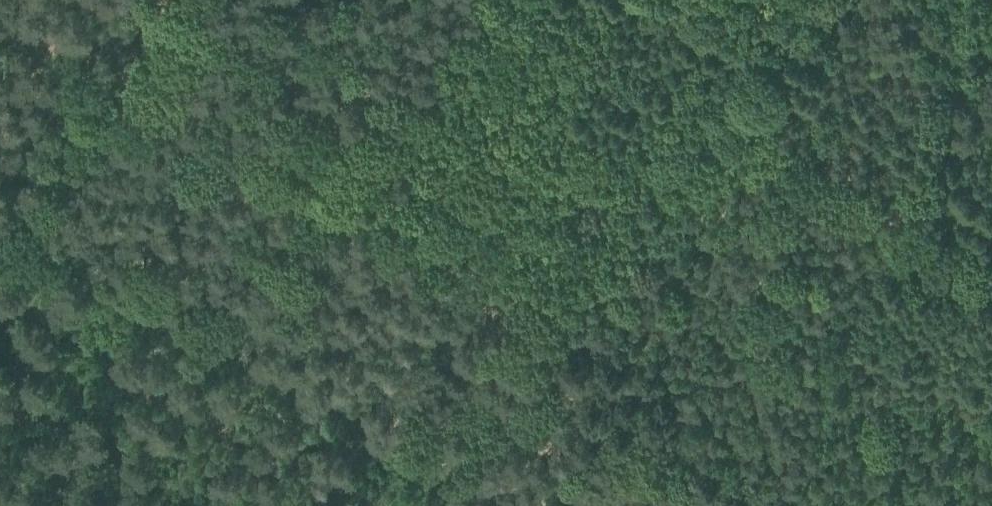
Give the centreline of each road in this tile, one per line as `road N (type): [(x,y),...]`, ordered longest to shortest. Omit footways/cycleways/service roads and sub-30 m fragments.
road 1 (track): [(503,505),(798,0)]
road 2 (track): [(37,217),(522,505)]
road 3 (track): [(49,194),(161,0)]

